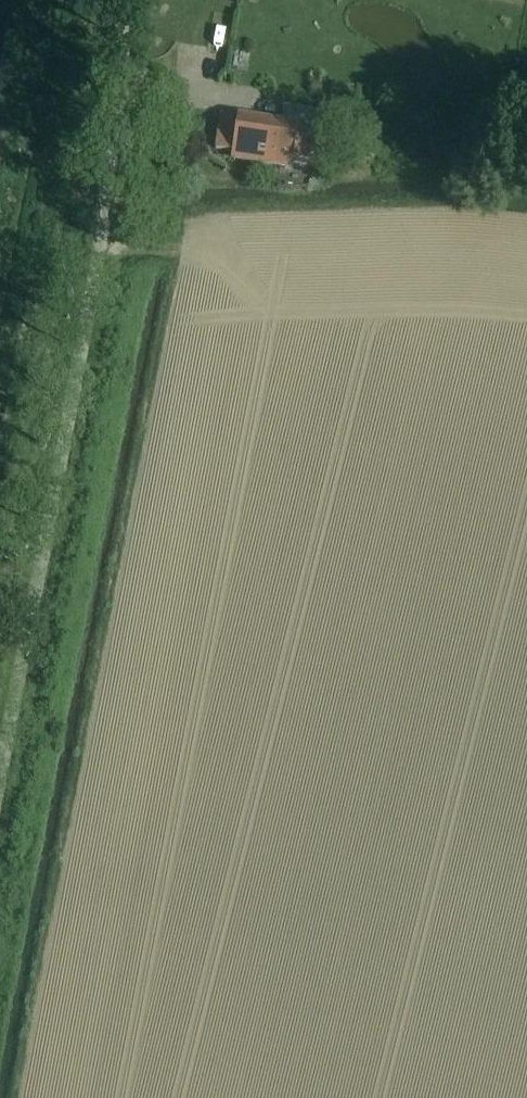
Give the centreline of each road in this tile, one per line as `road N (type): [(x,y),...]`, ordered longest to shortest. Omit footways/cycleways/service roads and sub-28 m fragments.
road 1 (unclassified): [(0,775),(88,308),(132,0)]

